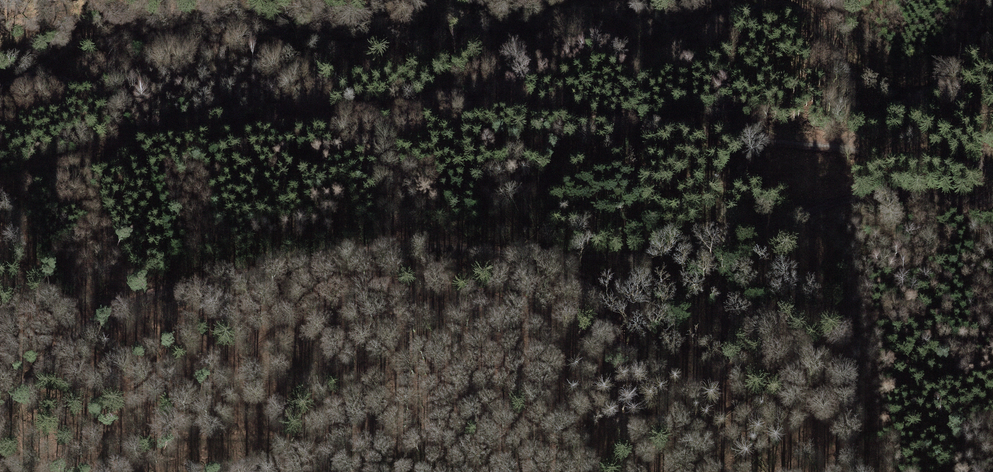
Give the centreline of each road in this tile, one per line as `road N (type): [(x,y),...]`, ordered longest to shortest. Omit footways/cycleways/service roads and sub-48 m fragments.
road 1 (track): [(992,201),(973,205),(902,191),(846,199),(648,253),(571,256),(444,245),(215,276),(96,316),(0,408)]
road 2 (track): [(0,184),(29,167),(132,136),(479,104),(992,166)]

